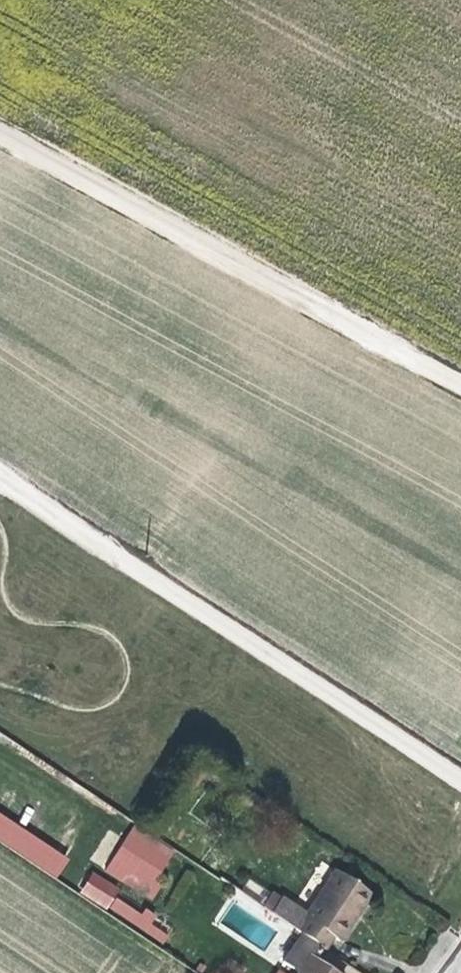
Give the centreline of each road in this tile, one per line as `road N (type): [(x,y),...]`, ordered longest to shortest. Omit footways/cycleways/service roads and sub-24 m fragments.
road 1 (track): [(0,478),(460,782)]
road 2 (track): [(460,385),(0,133)]

